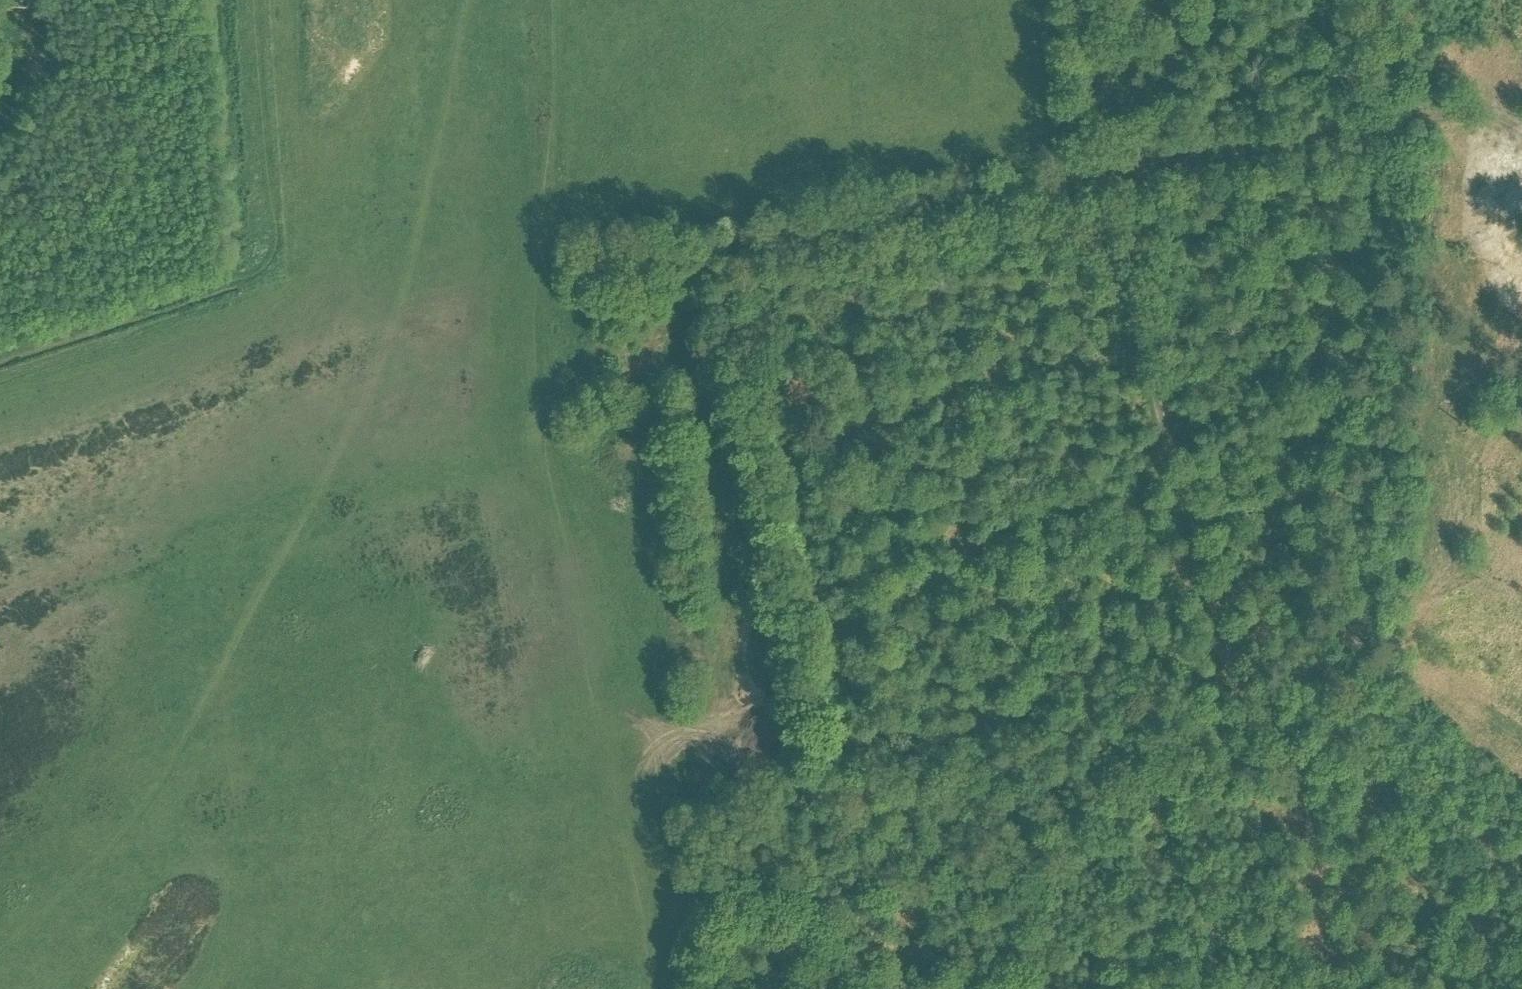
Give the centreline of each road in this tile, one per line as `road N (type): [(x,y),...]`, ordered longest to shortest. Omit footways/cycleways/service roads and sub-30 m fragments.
road 1 (track): [(1108,175),(1101,202),(1230,666),(1295,764),(1312,820),(1327,929),(1323,988)]
road 2 (track): [(1521,128),(1482,107),(1108,175)]
road 3 (track): [(1108,175),(714,232)]

